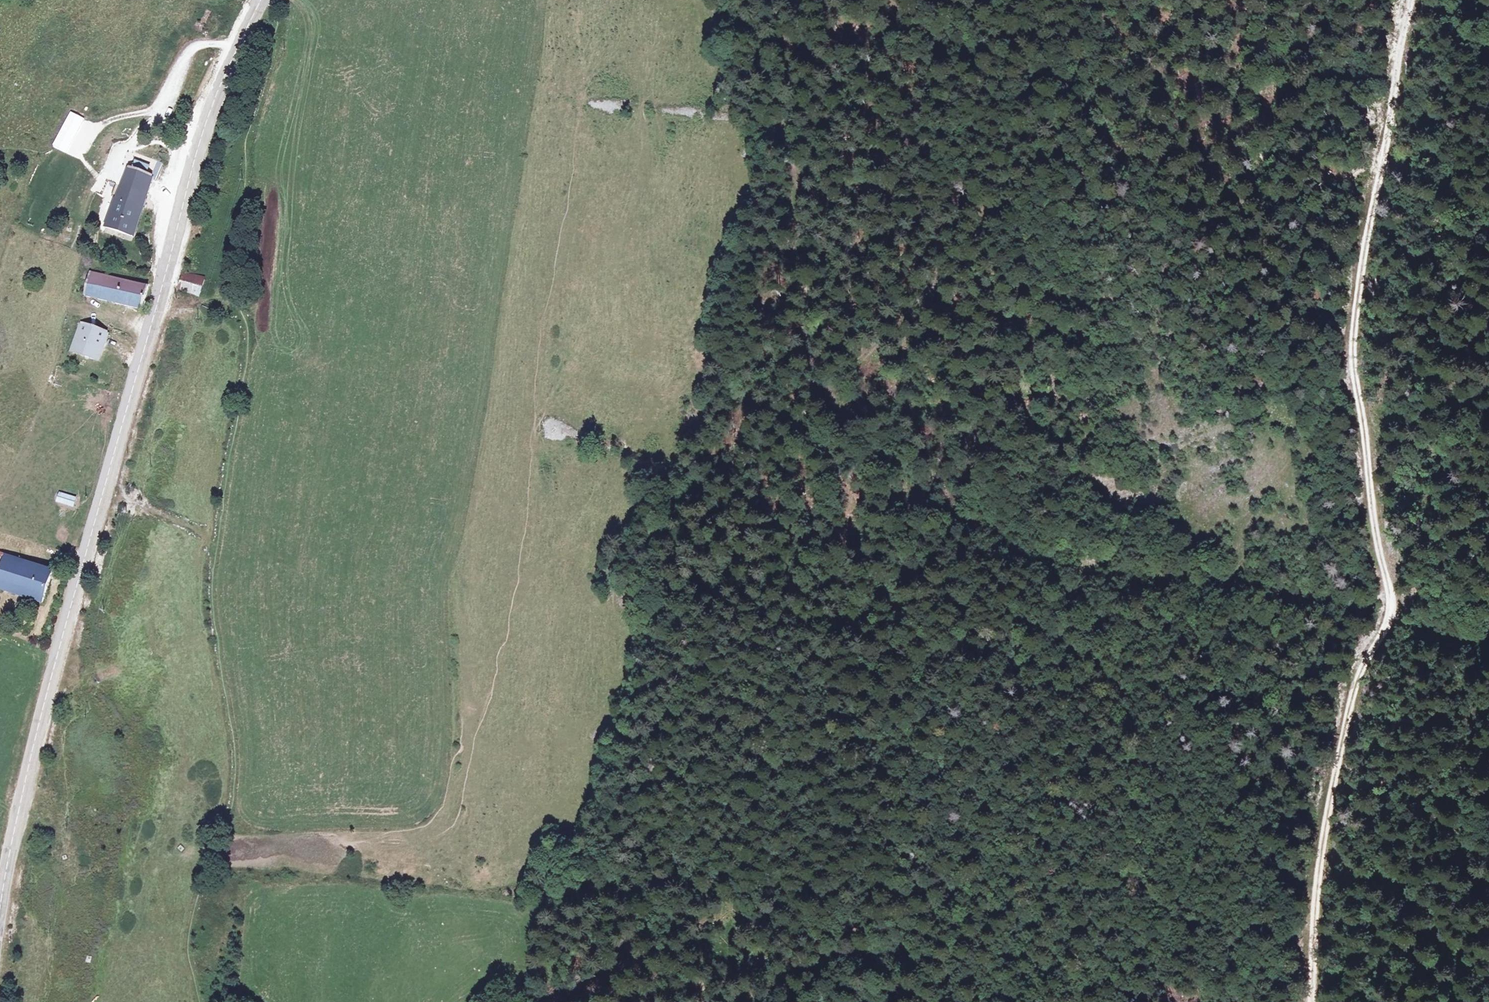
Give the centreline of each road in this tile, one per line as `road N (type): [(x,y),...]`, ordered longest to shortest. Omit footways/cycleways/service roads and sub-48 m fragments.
road 1 (track): [(1410,0),(1357,325),(1370,464),(1397,595),(1355,703),(1320,859),(1318,928),(1301,1001)]
road 2 (tertiary): [(0,923),(42,721),(187,191),(220,89),(262,0)]

